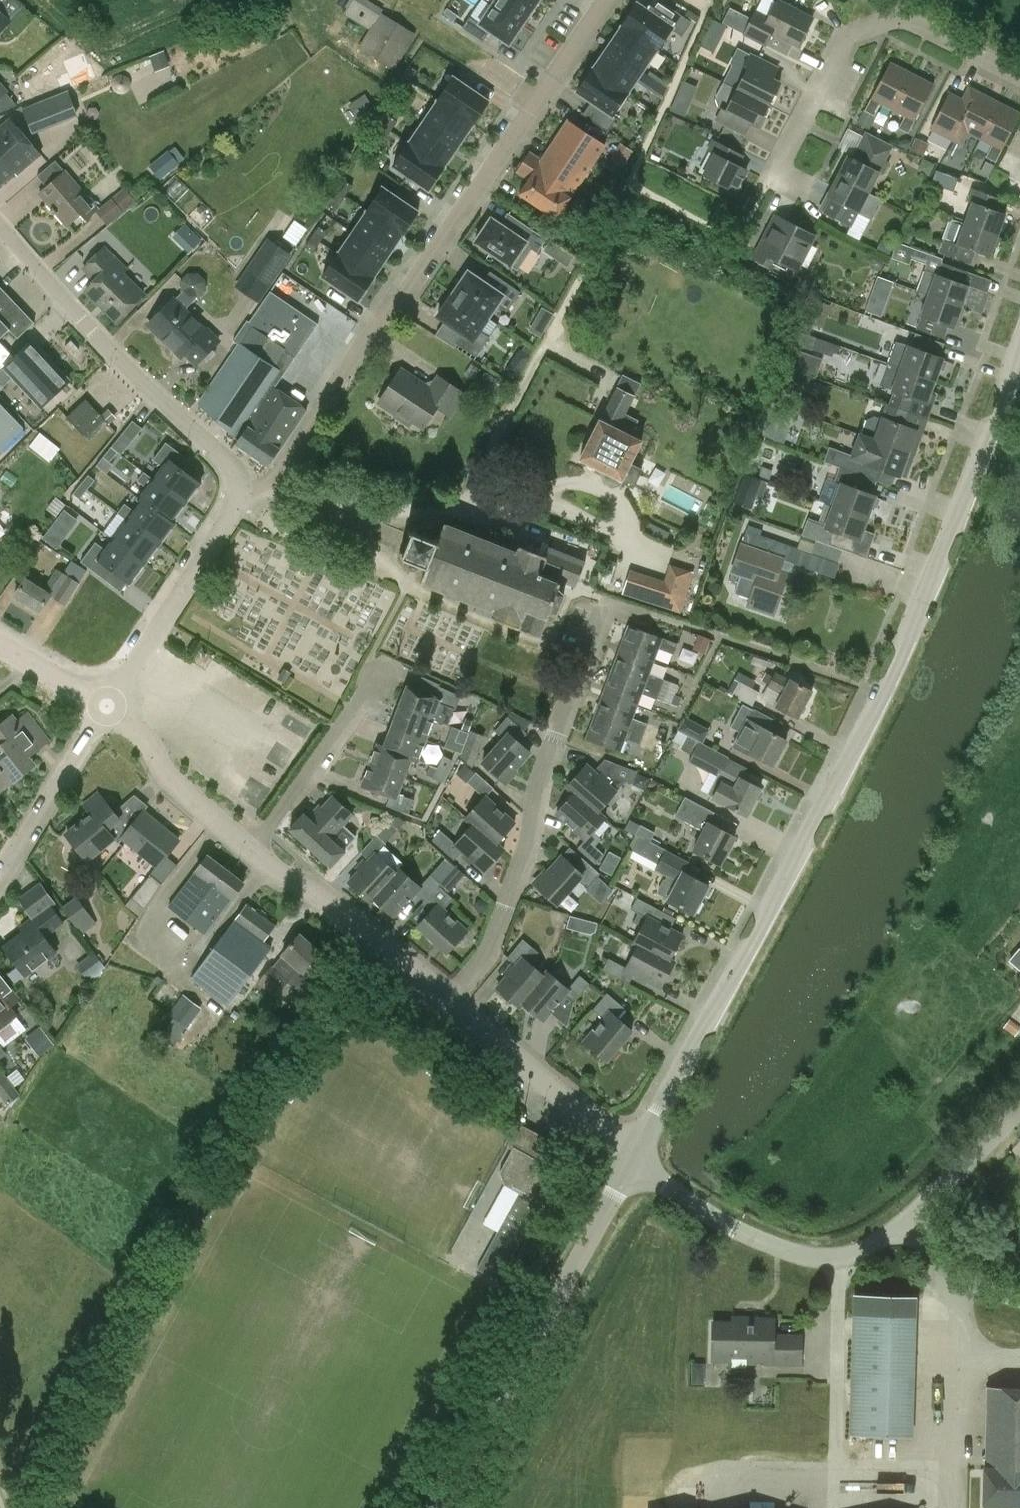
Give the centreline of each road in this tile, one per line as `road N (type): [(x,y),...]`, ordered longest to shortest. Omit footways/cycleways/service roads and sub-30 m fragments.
road 1 (tertiary): [(632,1159),(885,688),(952,541),(1019,359)]
road 2 (residential): [(606,0),(282,468),(262,485)]
road 3 (residential): [(444,1000),(482,958),(523,853),(535,782),(603,607)]
road 4 (tertiary): [(440,1507),(632,1159)]
road 5 (residential): [(240,489),(226,459),(140,382),(0,229)]
road 6 (residential): [(771,180),(844,38),(905,18),(1019,76)]
road 7 (residential): [(908,1227),(881,1247),(844,1259),(805,1257),(735,1228),(632,1159)]
road 8 (residential): [(107,703),(231,519),(240,489)]
road 9 (residential): [(632,1159),(444,1000)]
road 10 (residential): [(444,1000),(313,886),(272,872),(251,853)]
road 11 (residential): [(251,853),(382,677)]
road 12 (residential): [(251,853),(164,774),(137,724),(107,703)]
road 13 (residential): [(0,880),(107,703)]
road 14 (unclassified): [(908,1227),(1019,1103)]
road 15 (residential): [(262,485),(403,544)]
road 16 (unclassified): [(1019,1301),(956,1277),(908,1227)]
road 17 (residential): [(107,703),(0,645)]

